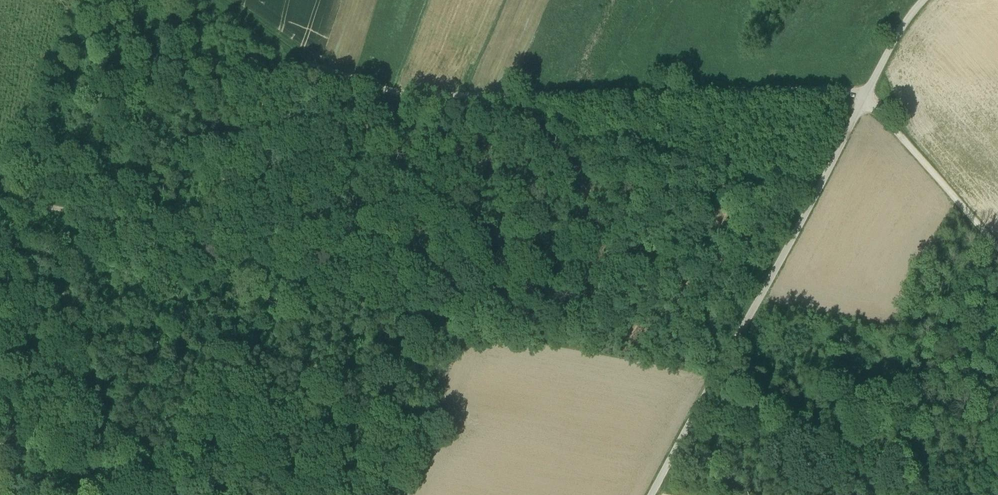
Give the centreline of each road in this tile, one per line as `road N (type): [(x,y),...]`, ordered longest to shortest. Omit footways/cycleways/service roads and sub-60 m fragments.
road 1 (track): [(0,197),(191,231),(284,76),(306,64),(407,93),(864,95)]
road 2 (unclassified): [(654,494),(864,95)]
road 3 (track): [(234,494),(0,451)]
road 4 (unclassified): [(864,95),(997,248)]

